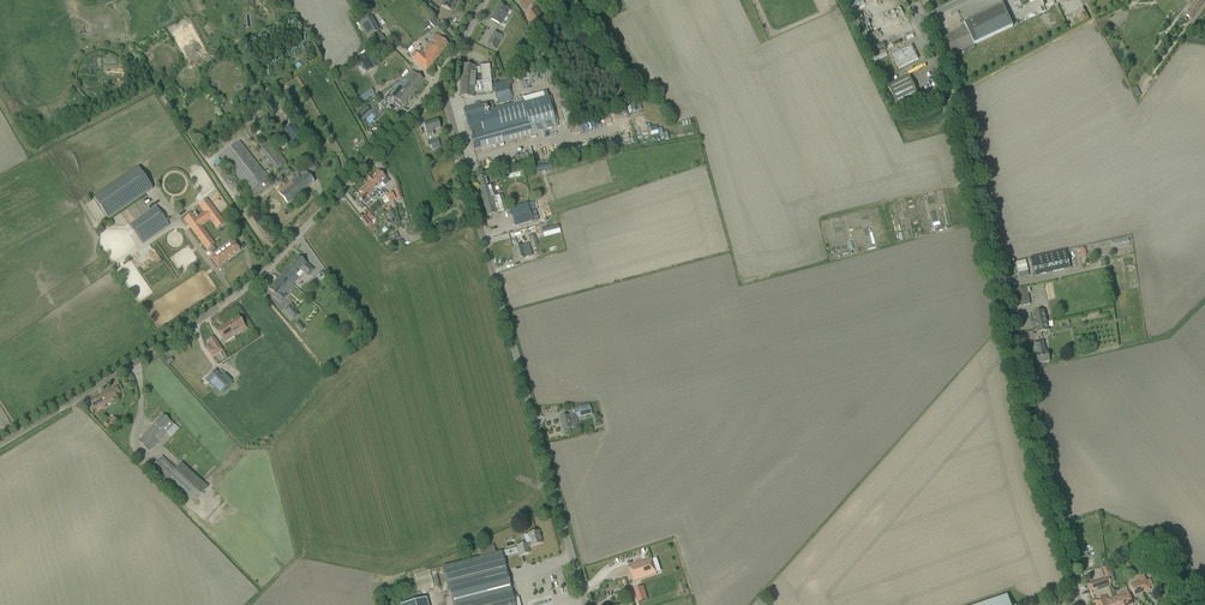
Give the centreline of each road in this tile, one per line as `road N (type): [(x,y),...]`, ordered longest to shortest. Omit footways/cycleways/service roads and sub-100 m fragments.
road 1 (unclassified): [(1078,604),(1040,480),(954,101),(919,23)]
road 2 (unclassified): [(0,443),(258,278),(434,84)]
road 3 (unclassified): [(586,604),(445,98),(434,84)]

